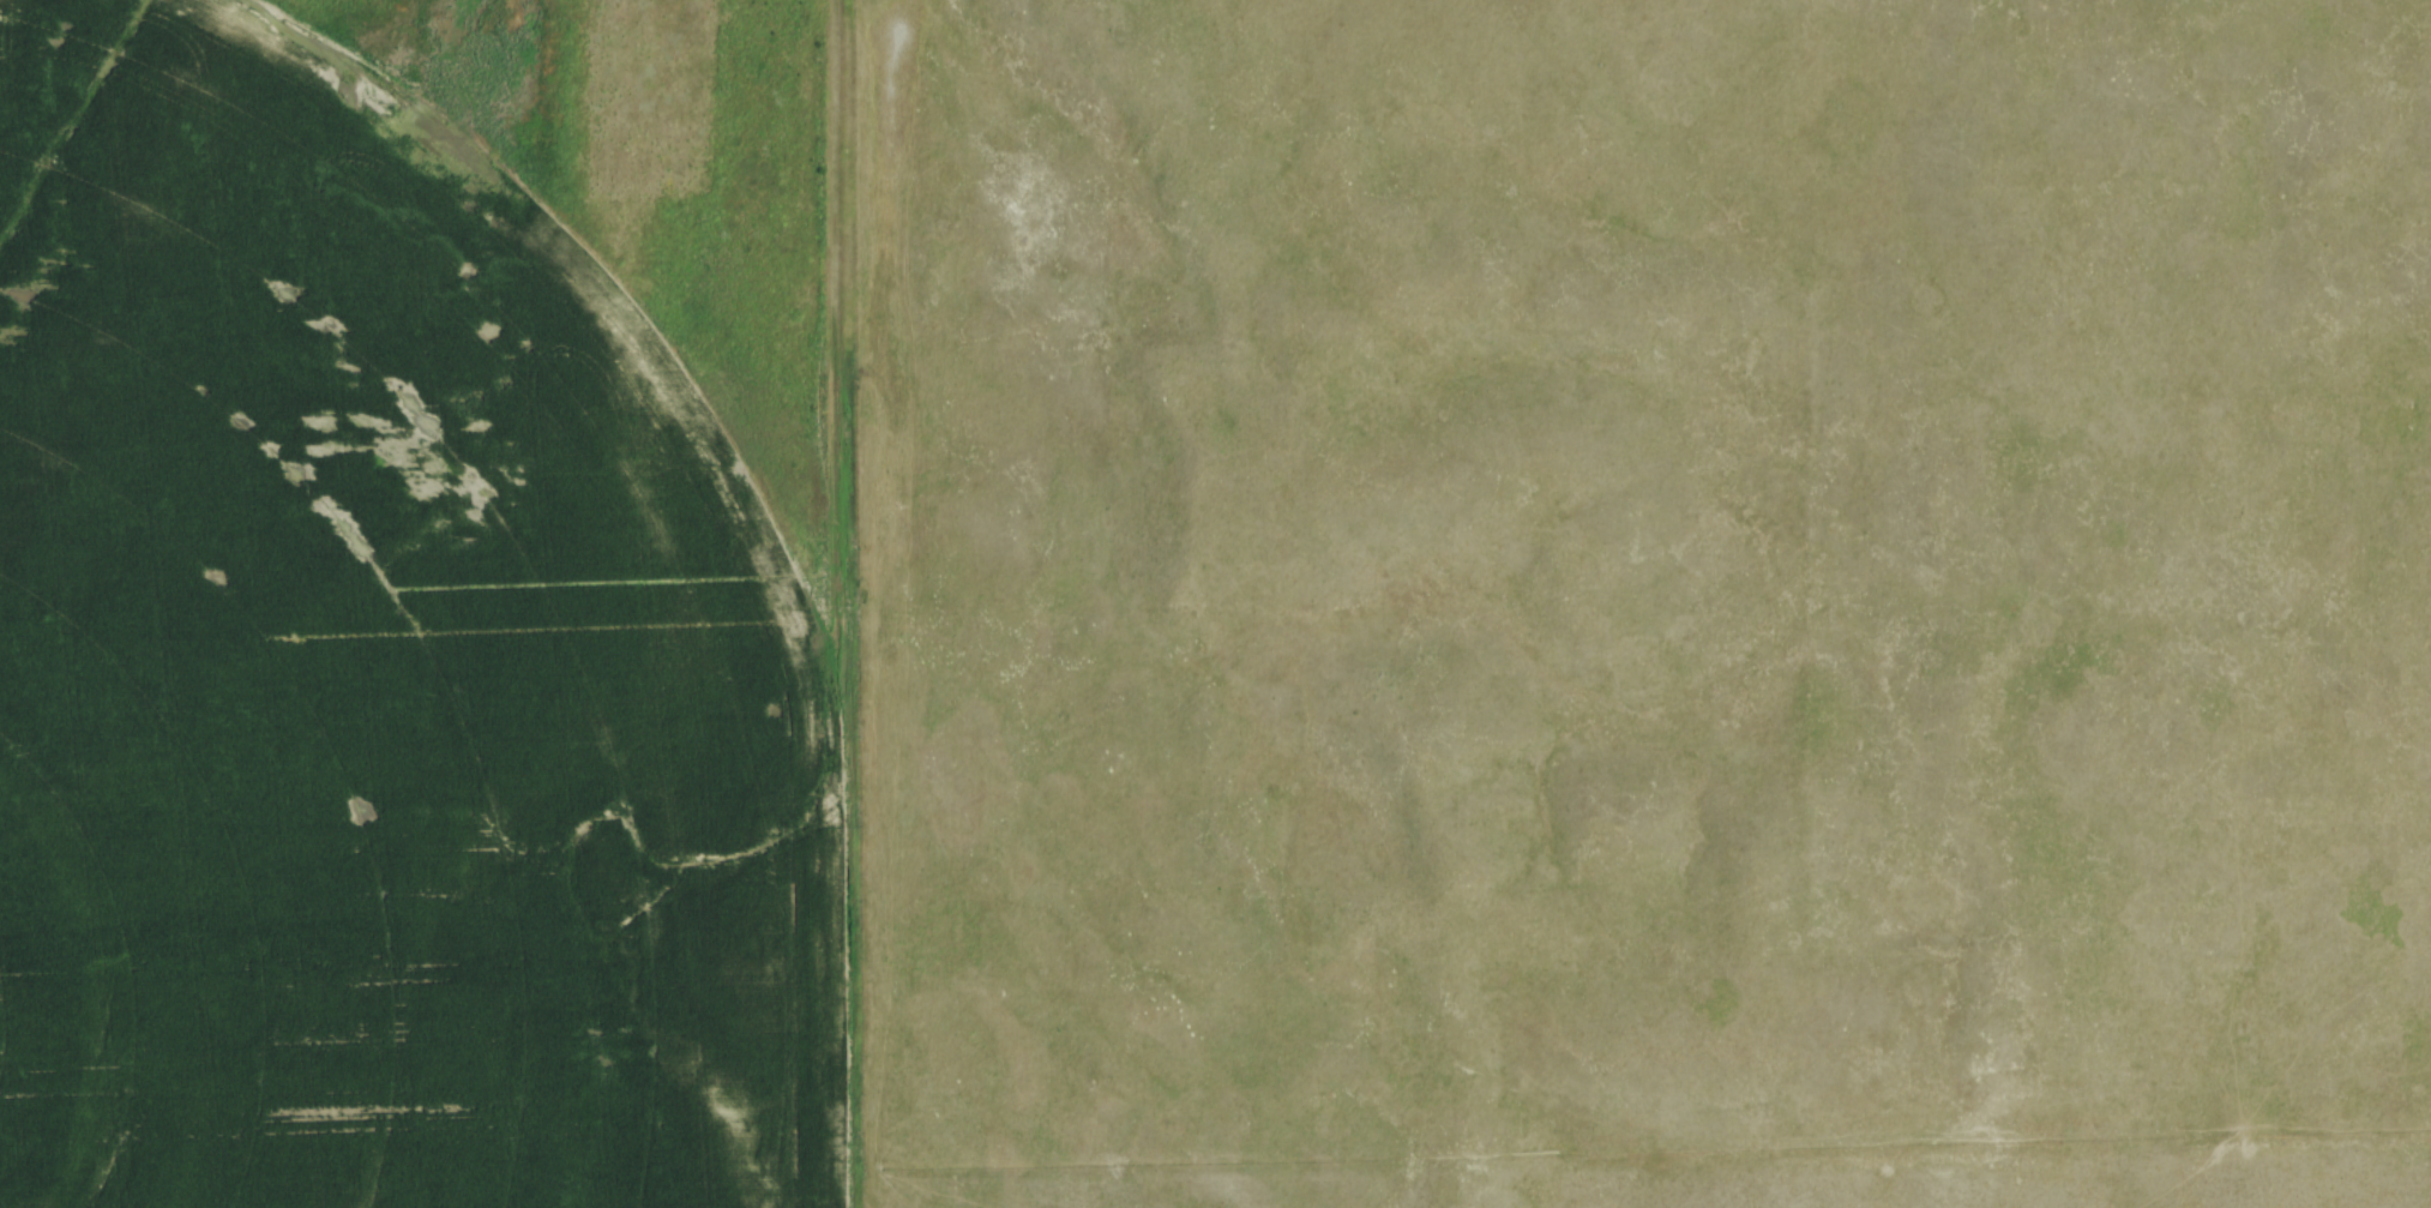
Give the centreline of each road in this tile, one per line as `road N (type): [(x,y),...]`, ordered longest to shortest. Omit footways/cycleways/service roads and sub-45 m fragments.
road 1 (residential): [(844,1207),(833,0)]

